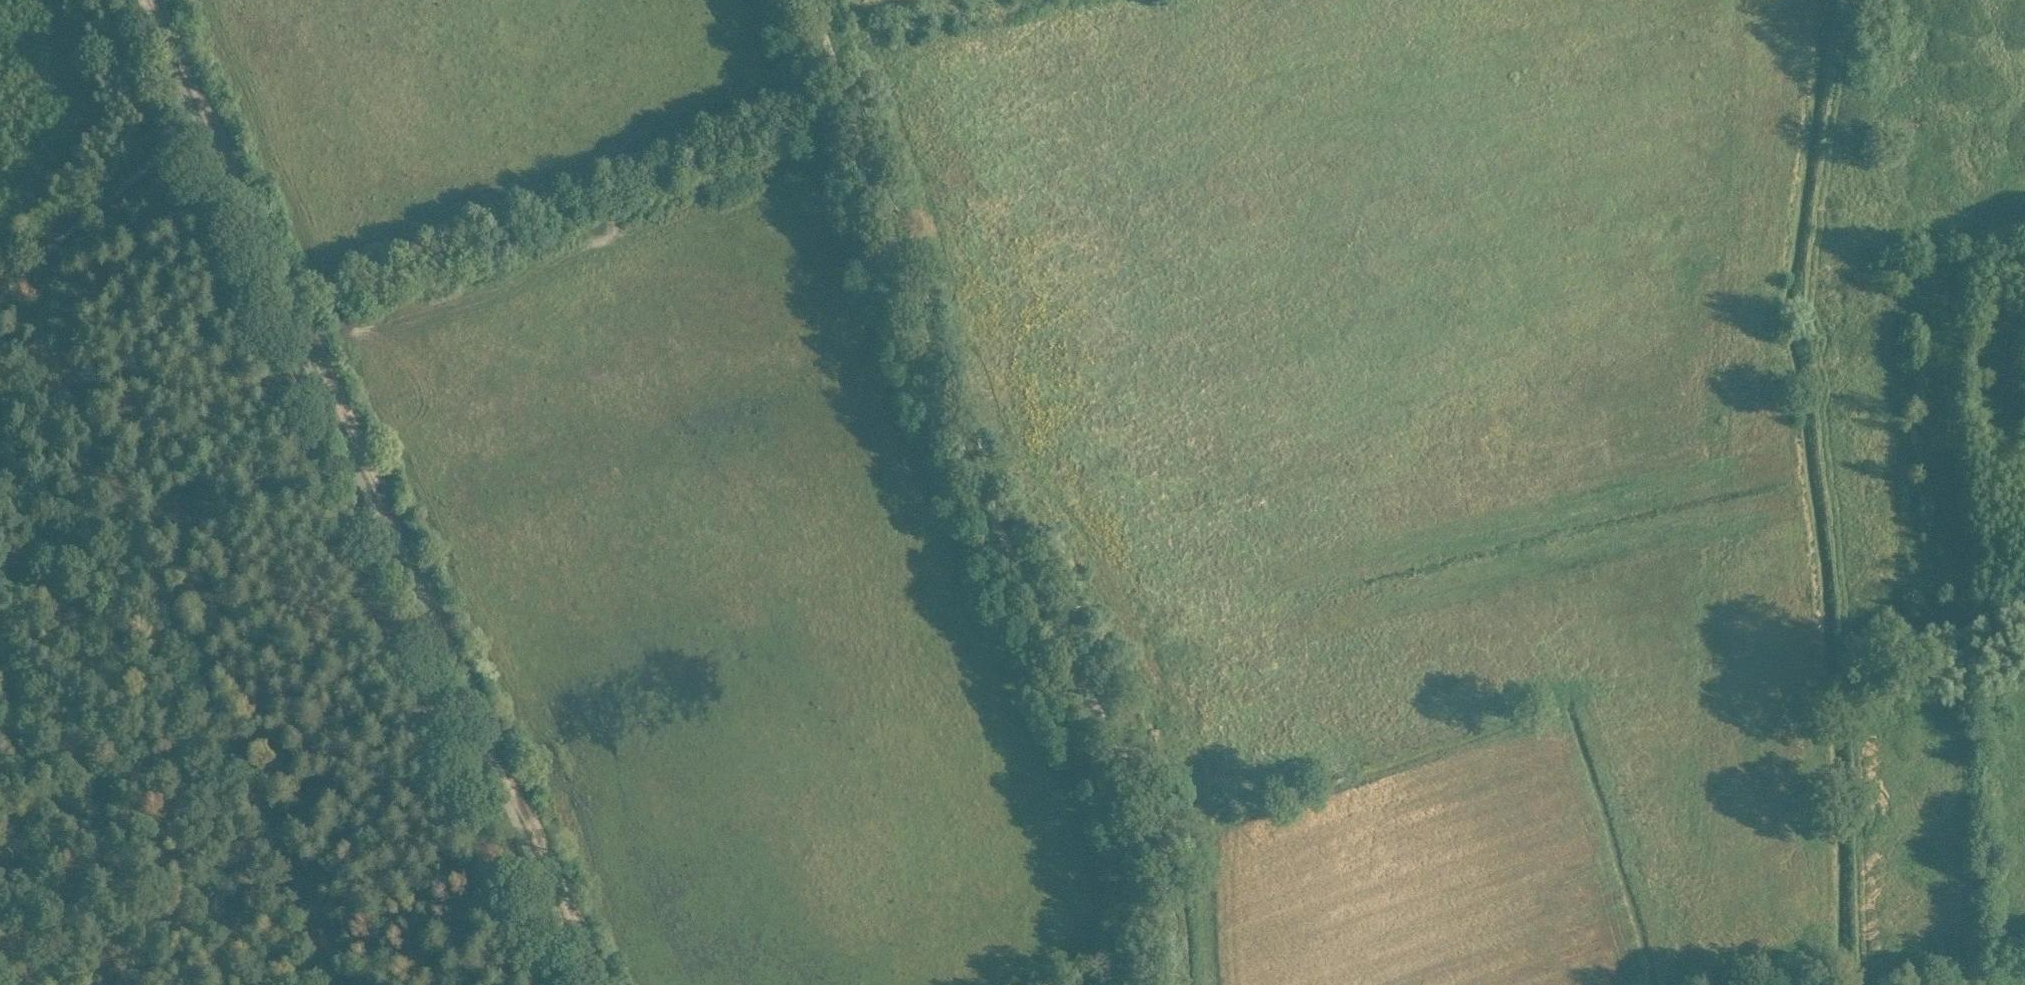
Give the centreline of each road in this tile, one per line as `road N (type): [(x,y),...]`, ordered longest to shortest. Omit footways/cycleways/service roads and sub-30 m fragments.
road 1 (track): [(605,984),(156,0)]
road 2 (track): [(1171,984),(1166,871),(984,484),(808,0)]

